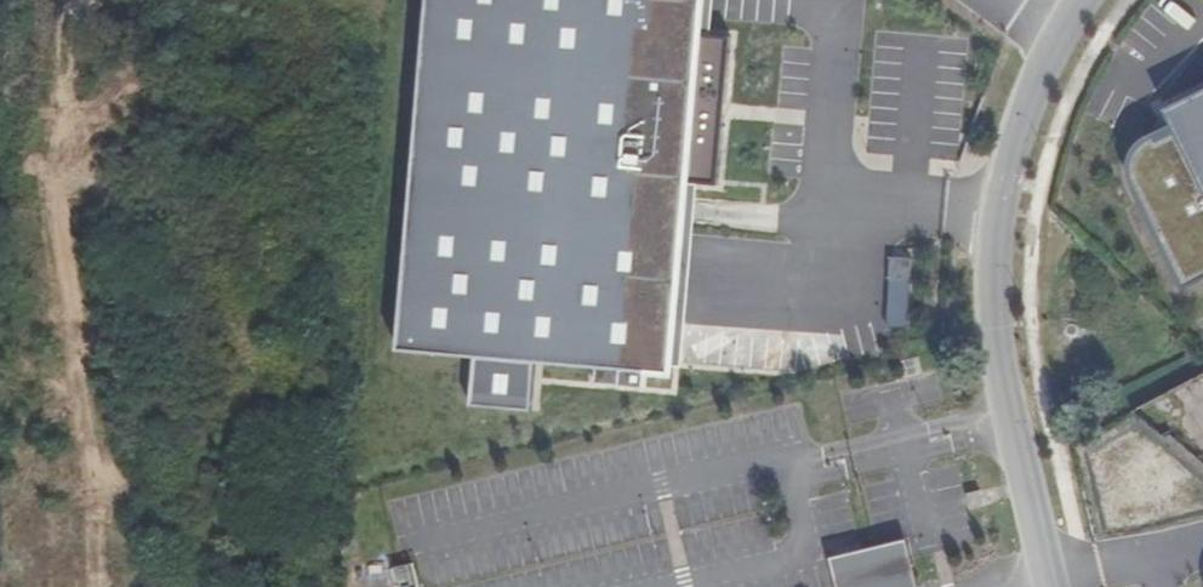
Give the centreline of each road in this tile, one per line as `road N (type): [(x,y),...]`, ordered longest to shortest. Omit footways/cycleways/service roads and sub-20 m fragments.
road 1 (trunk): [(128,0),(71,586)]
road 2 (trunk): [(156,586),(210,0)]
road 3 (unclassified): [(1084,0),(1032,90),(999,213),(998,357)]
road 4 (unclassified): [(1053,586),(998,357)]

